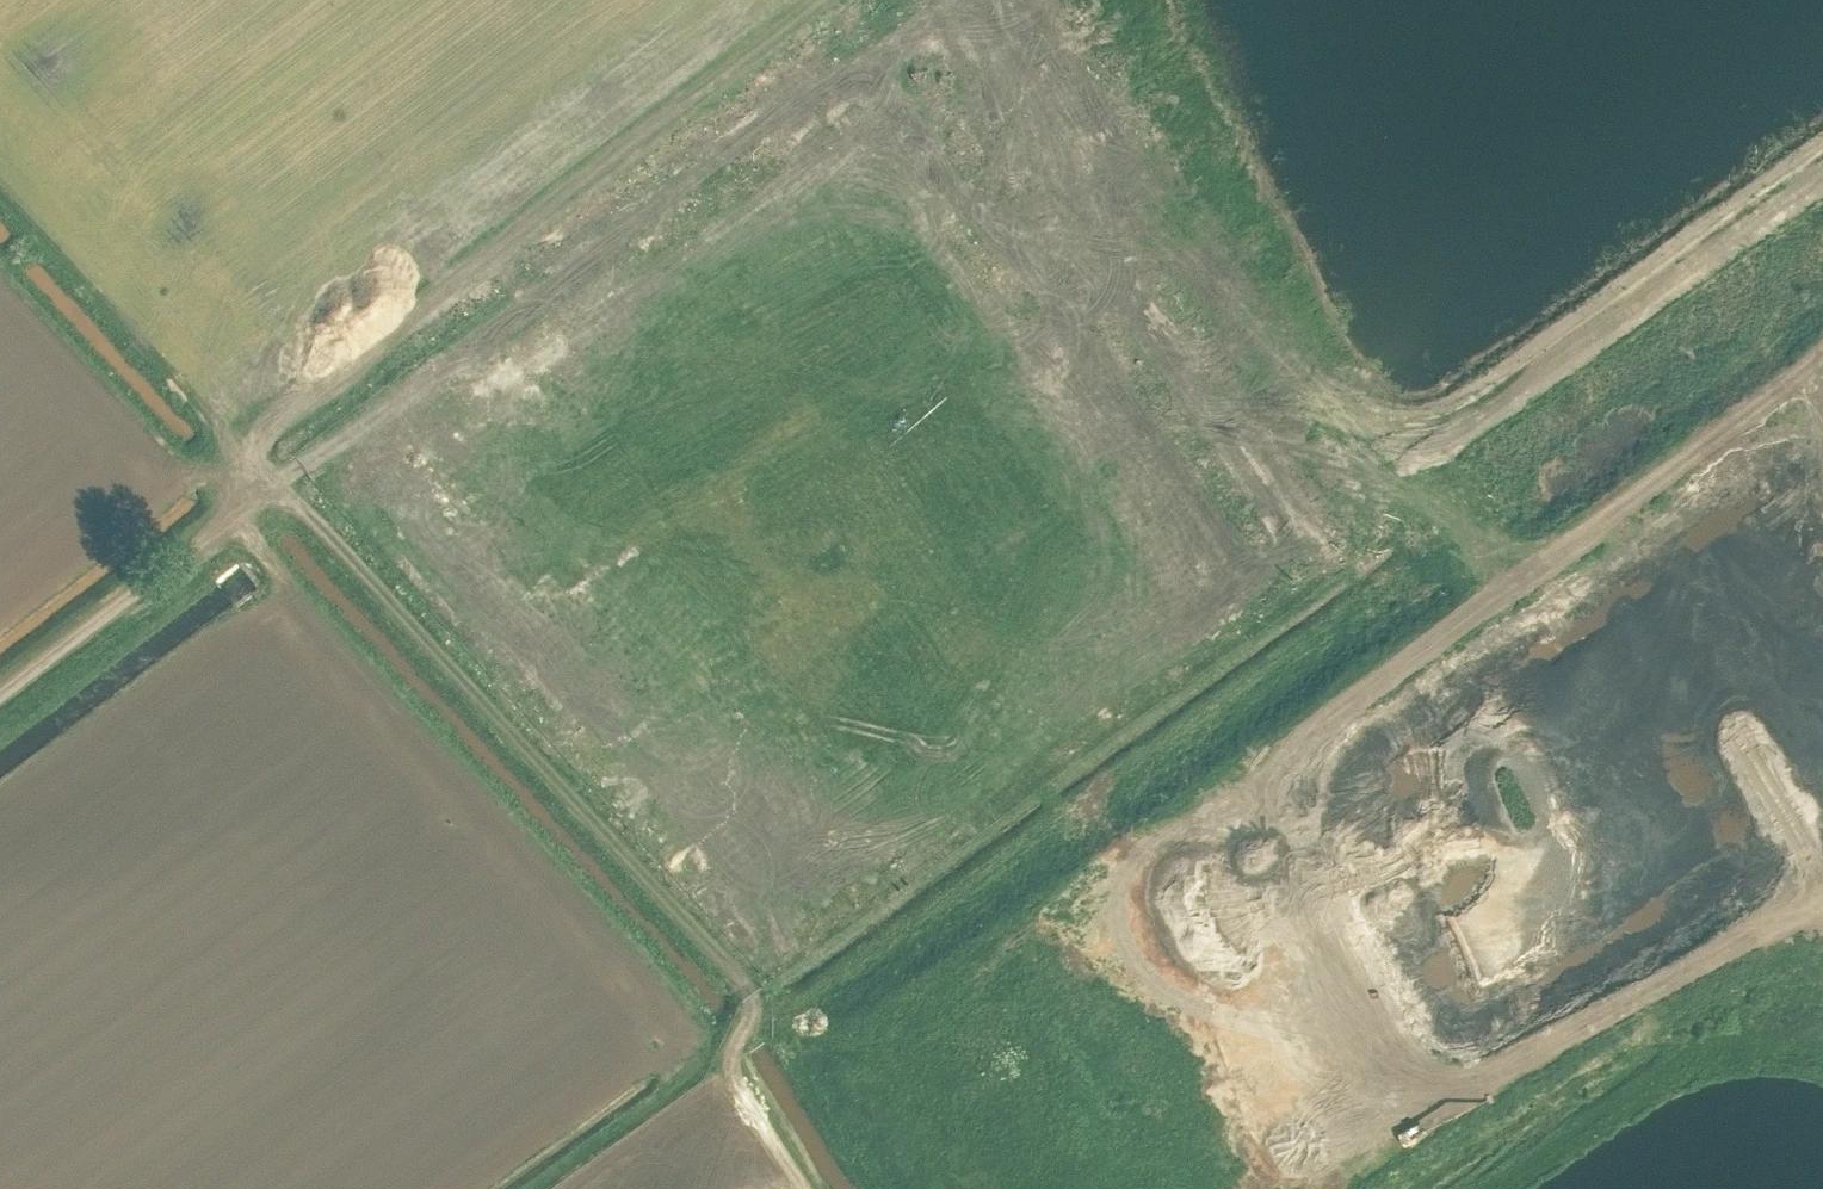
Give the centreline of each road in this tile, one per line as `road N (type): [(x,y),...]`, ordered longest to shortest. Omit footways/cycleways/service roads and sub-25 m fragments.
road 1 (track): [(825,0),(240,445),(217,521)]

